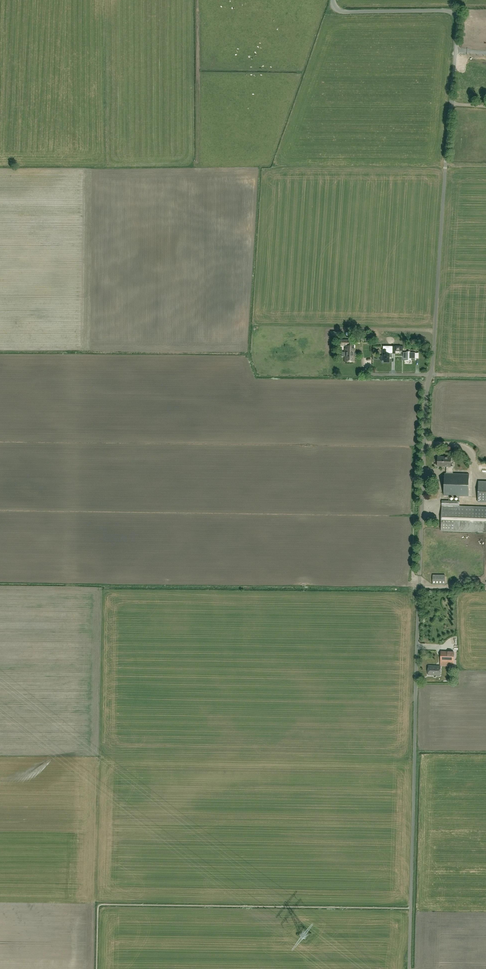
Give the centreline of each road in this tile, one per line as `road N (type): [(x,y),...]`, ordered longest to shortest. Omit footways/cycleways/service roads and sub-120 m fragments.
road 1 (unclassified): [(410,968),(430,376)]
road 2 (unclassified): [(430,376),(457,18),(446,11),(342,11),(333,0)]

